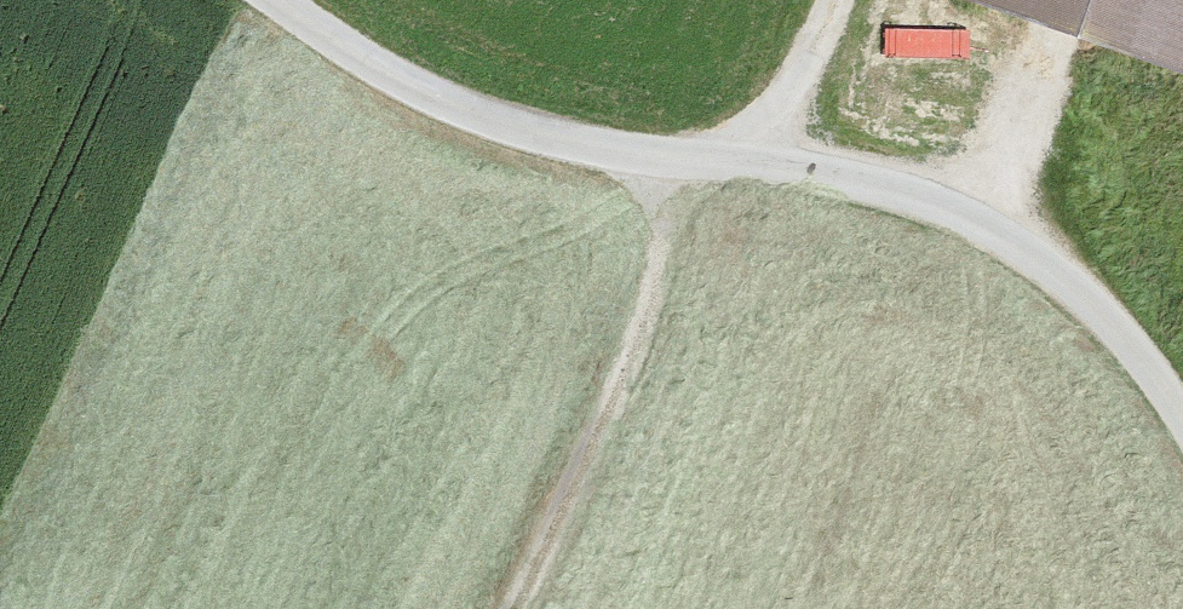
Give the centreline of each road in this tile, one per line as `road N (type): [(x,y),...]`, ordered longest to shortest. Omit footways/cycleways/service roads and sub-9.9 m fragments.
road 1 (unclassified): [(1182,418),(1134,349),(1090,307),(1001,237),(953,211),(824,172),(591,147),(503,124),(426,94),(278,0)]
road 2 (track): [(685,159),(646,324),(512,608)]
road 3 (track): [(748,162),(833,0)]

